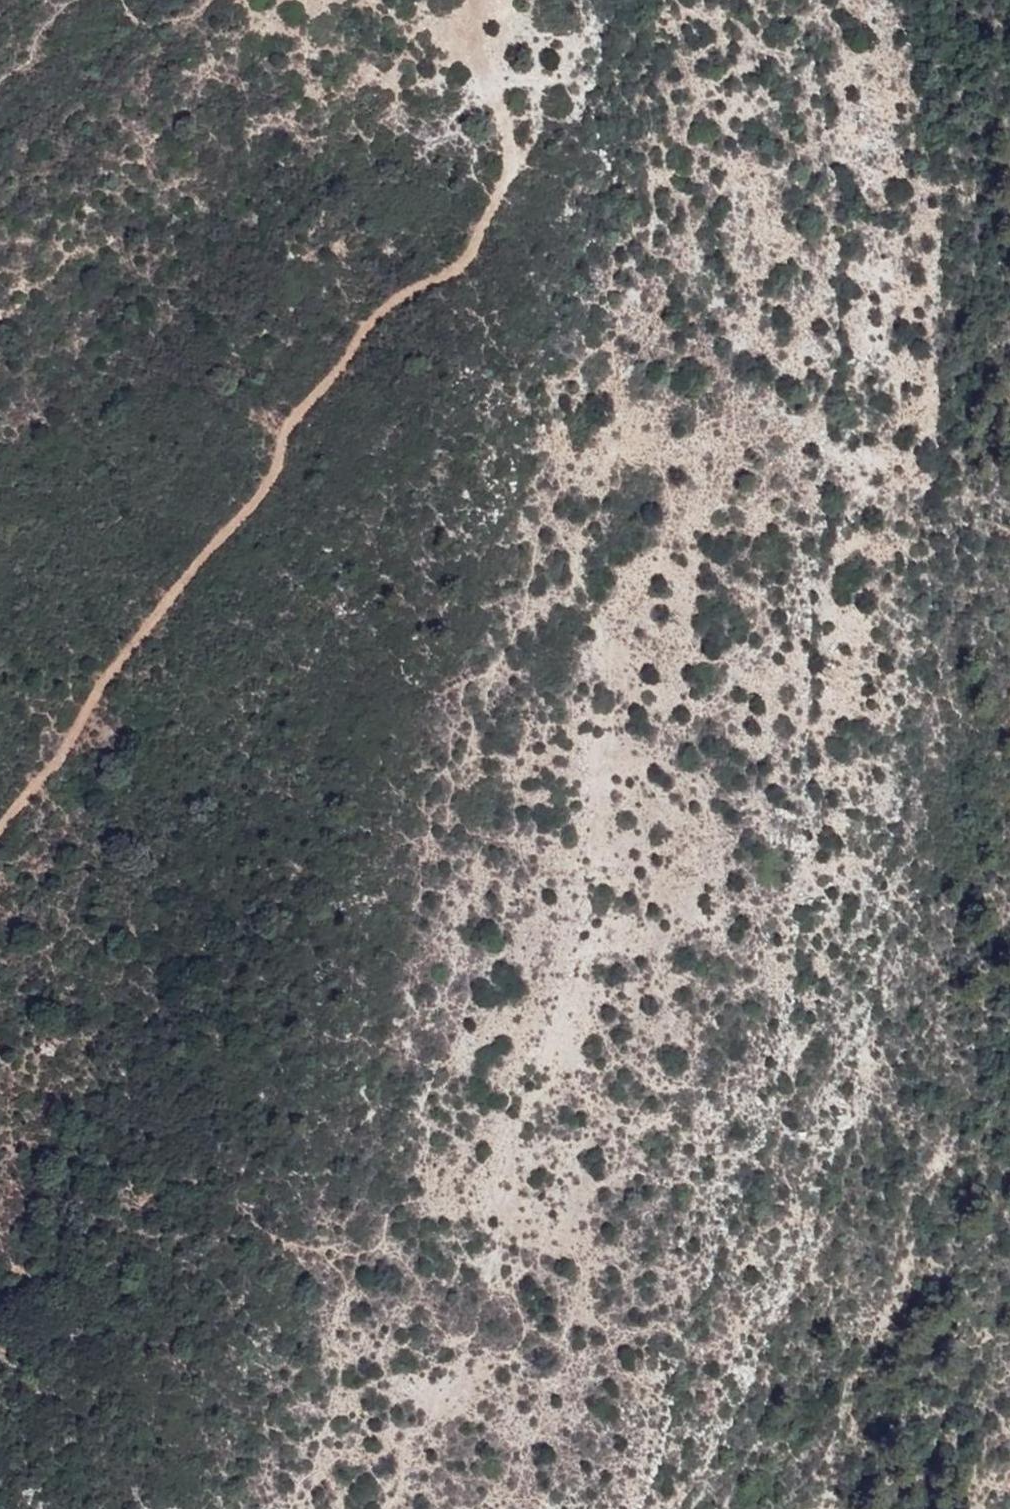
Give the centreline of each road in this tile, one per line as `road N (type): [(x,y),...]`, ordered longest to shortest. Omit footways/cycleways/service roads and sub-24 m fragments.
road 1 (track): [(0,837),(62,759),(109,678),(270,491),(297,423),(397,301),(468,270),(512,177),(512,147),(481,64),(473,0)]

